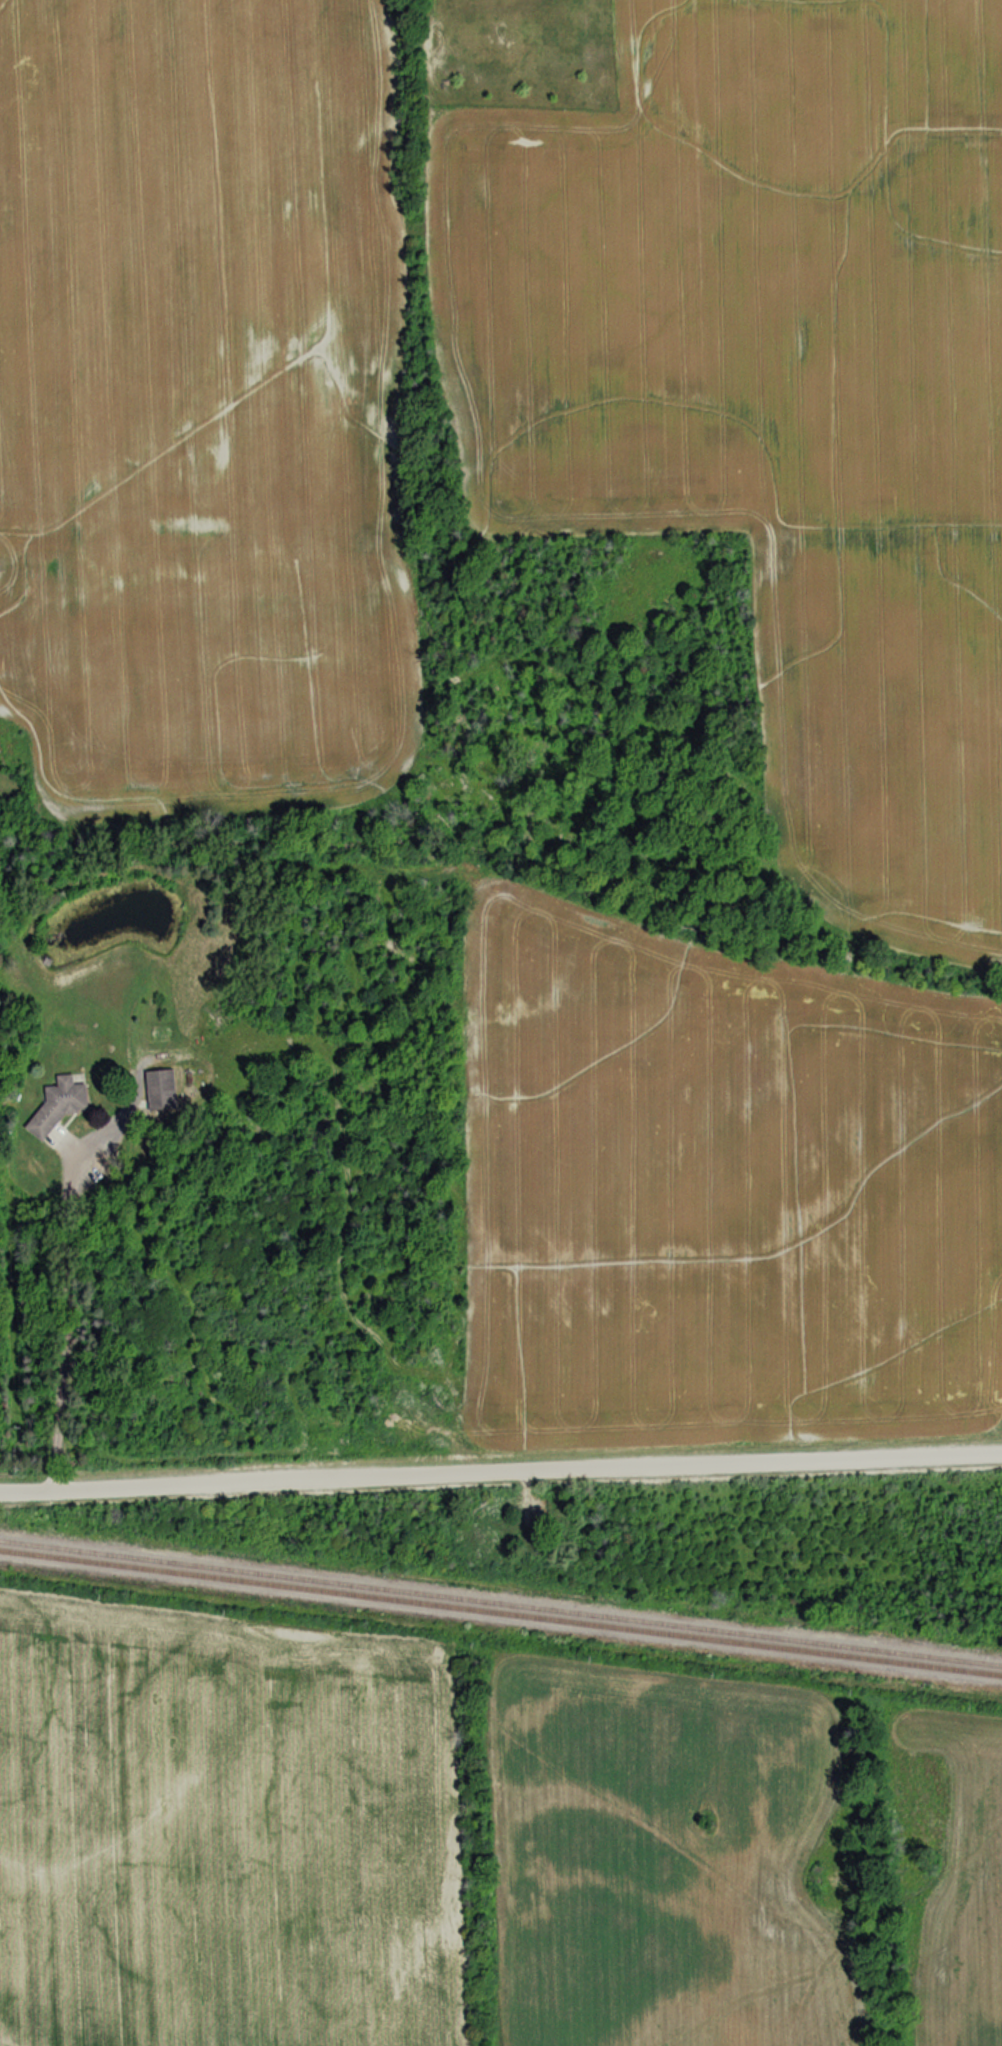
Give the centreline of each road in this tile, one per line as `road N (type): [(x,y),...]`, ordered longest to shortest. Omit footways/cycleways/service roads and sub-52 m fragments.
road 1 (residential): [(0,1490),(1001,1452)]

